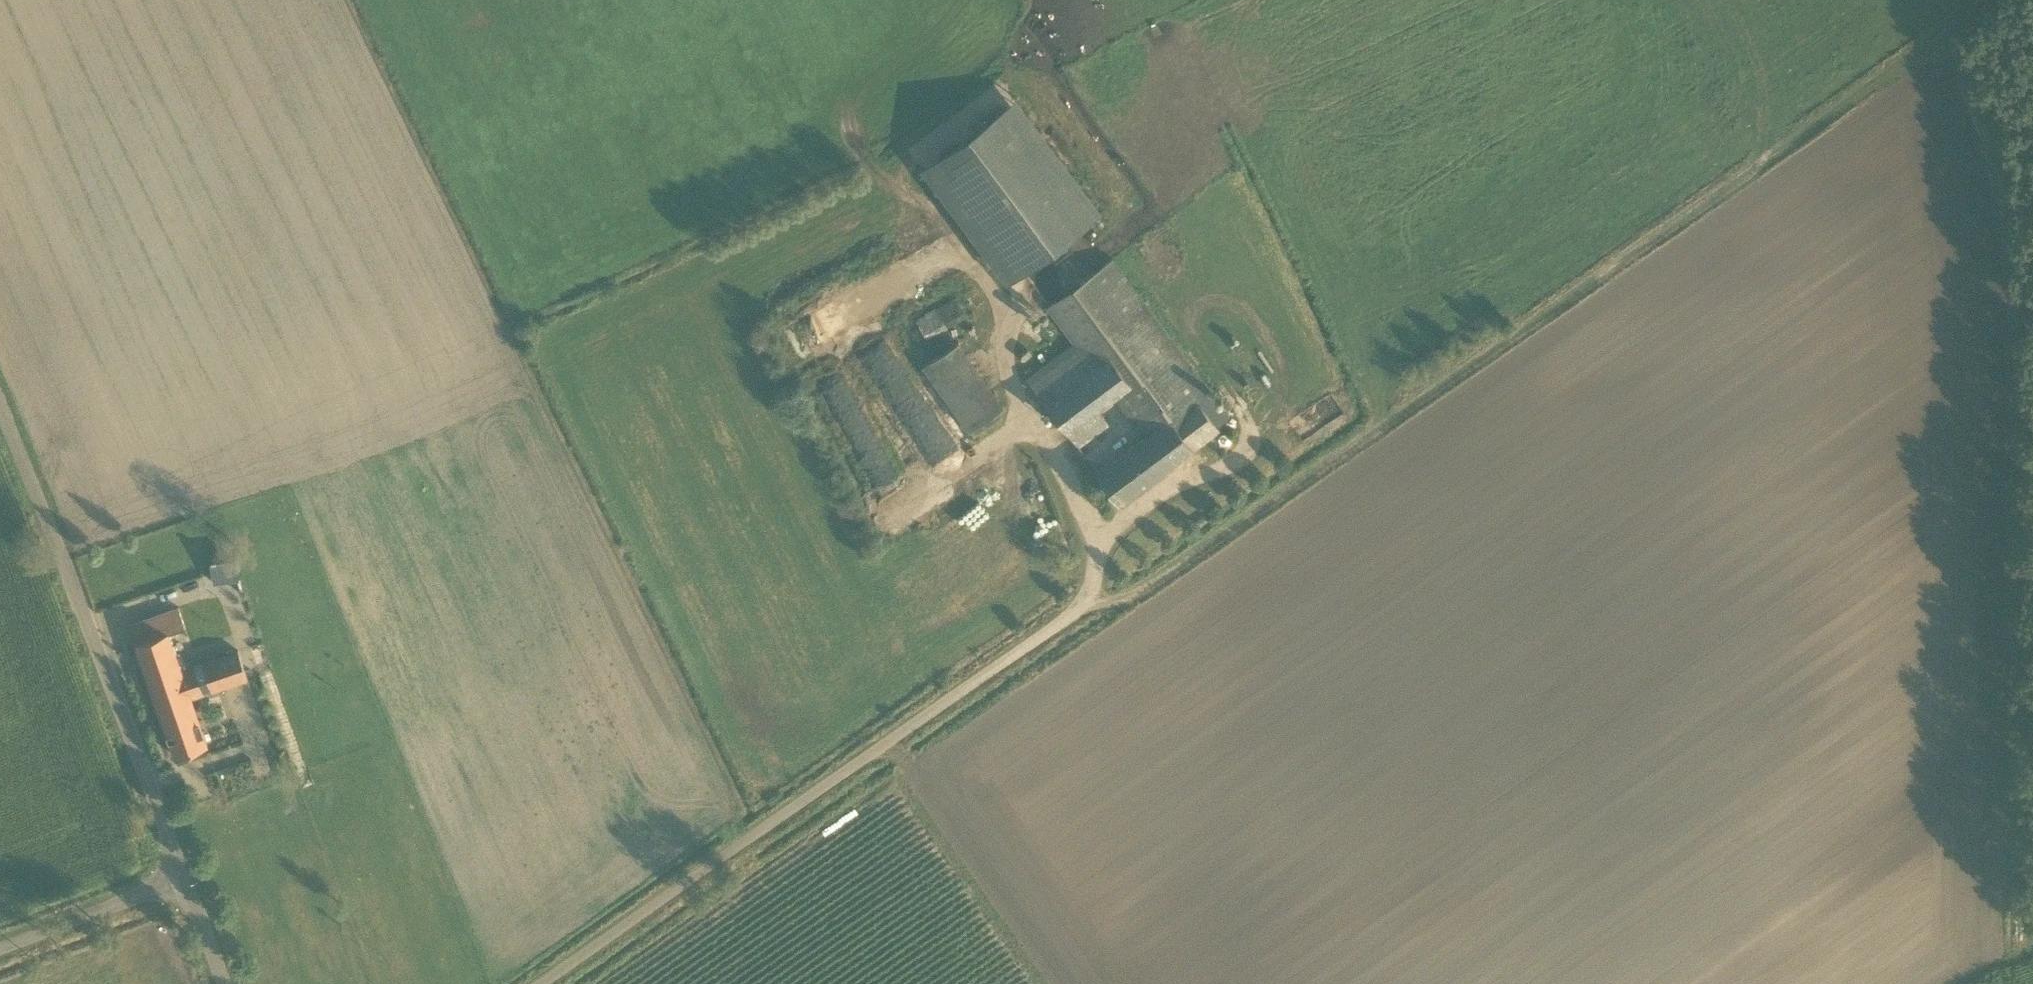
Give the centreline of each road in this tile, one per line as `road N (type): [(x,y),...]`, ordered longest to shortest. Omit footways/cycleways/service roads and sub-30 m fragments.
road 1 (track): [(1988,0),(1287,491),(1127,598),(1089,607)]
road 2 (unclassified): [(553,983),(1089,607)]
road 3 (unclassified): [(183,878),(0,412)]
road 4 (unclassified): [(0,949),(183,878)]

